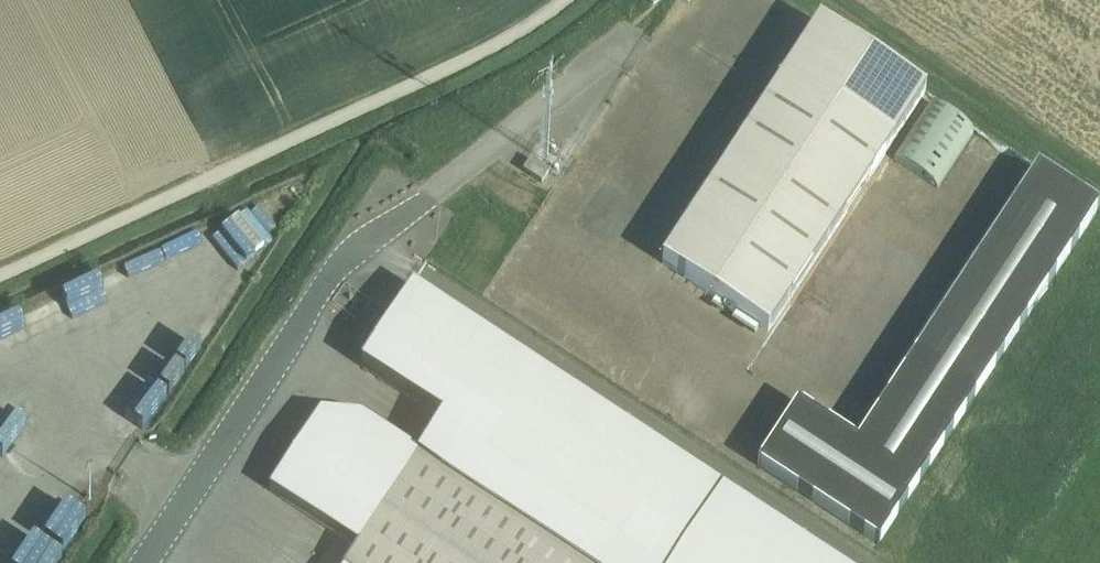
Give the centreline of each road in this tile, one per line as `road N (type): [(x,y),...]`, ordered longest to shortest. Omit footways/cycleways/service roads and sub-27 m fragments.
road 1 (unclassified): [(151,562),(405,182),(618,46),(638,52)]
road 2 (unclassified): [(547,0),(501,34),(274,147),(0,271)]

